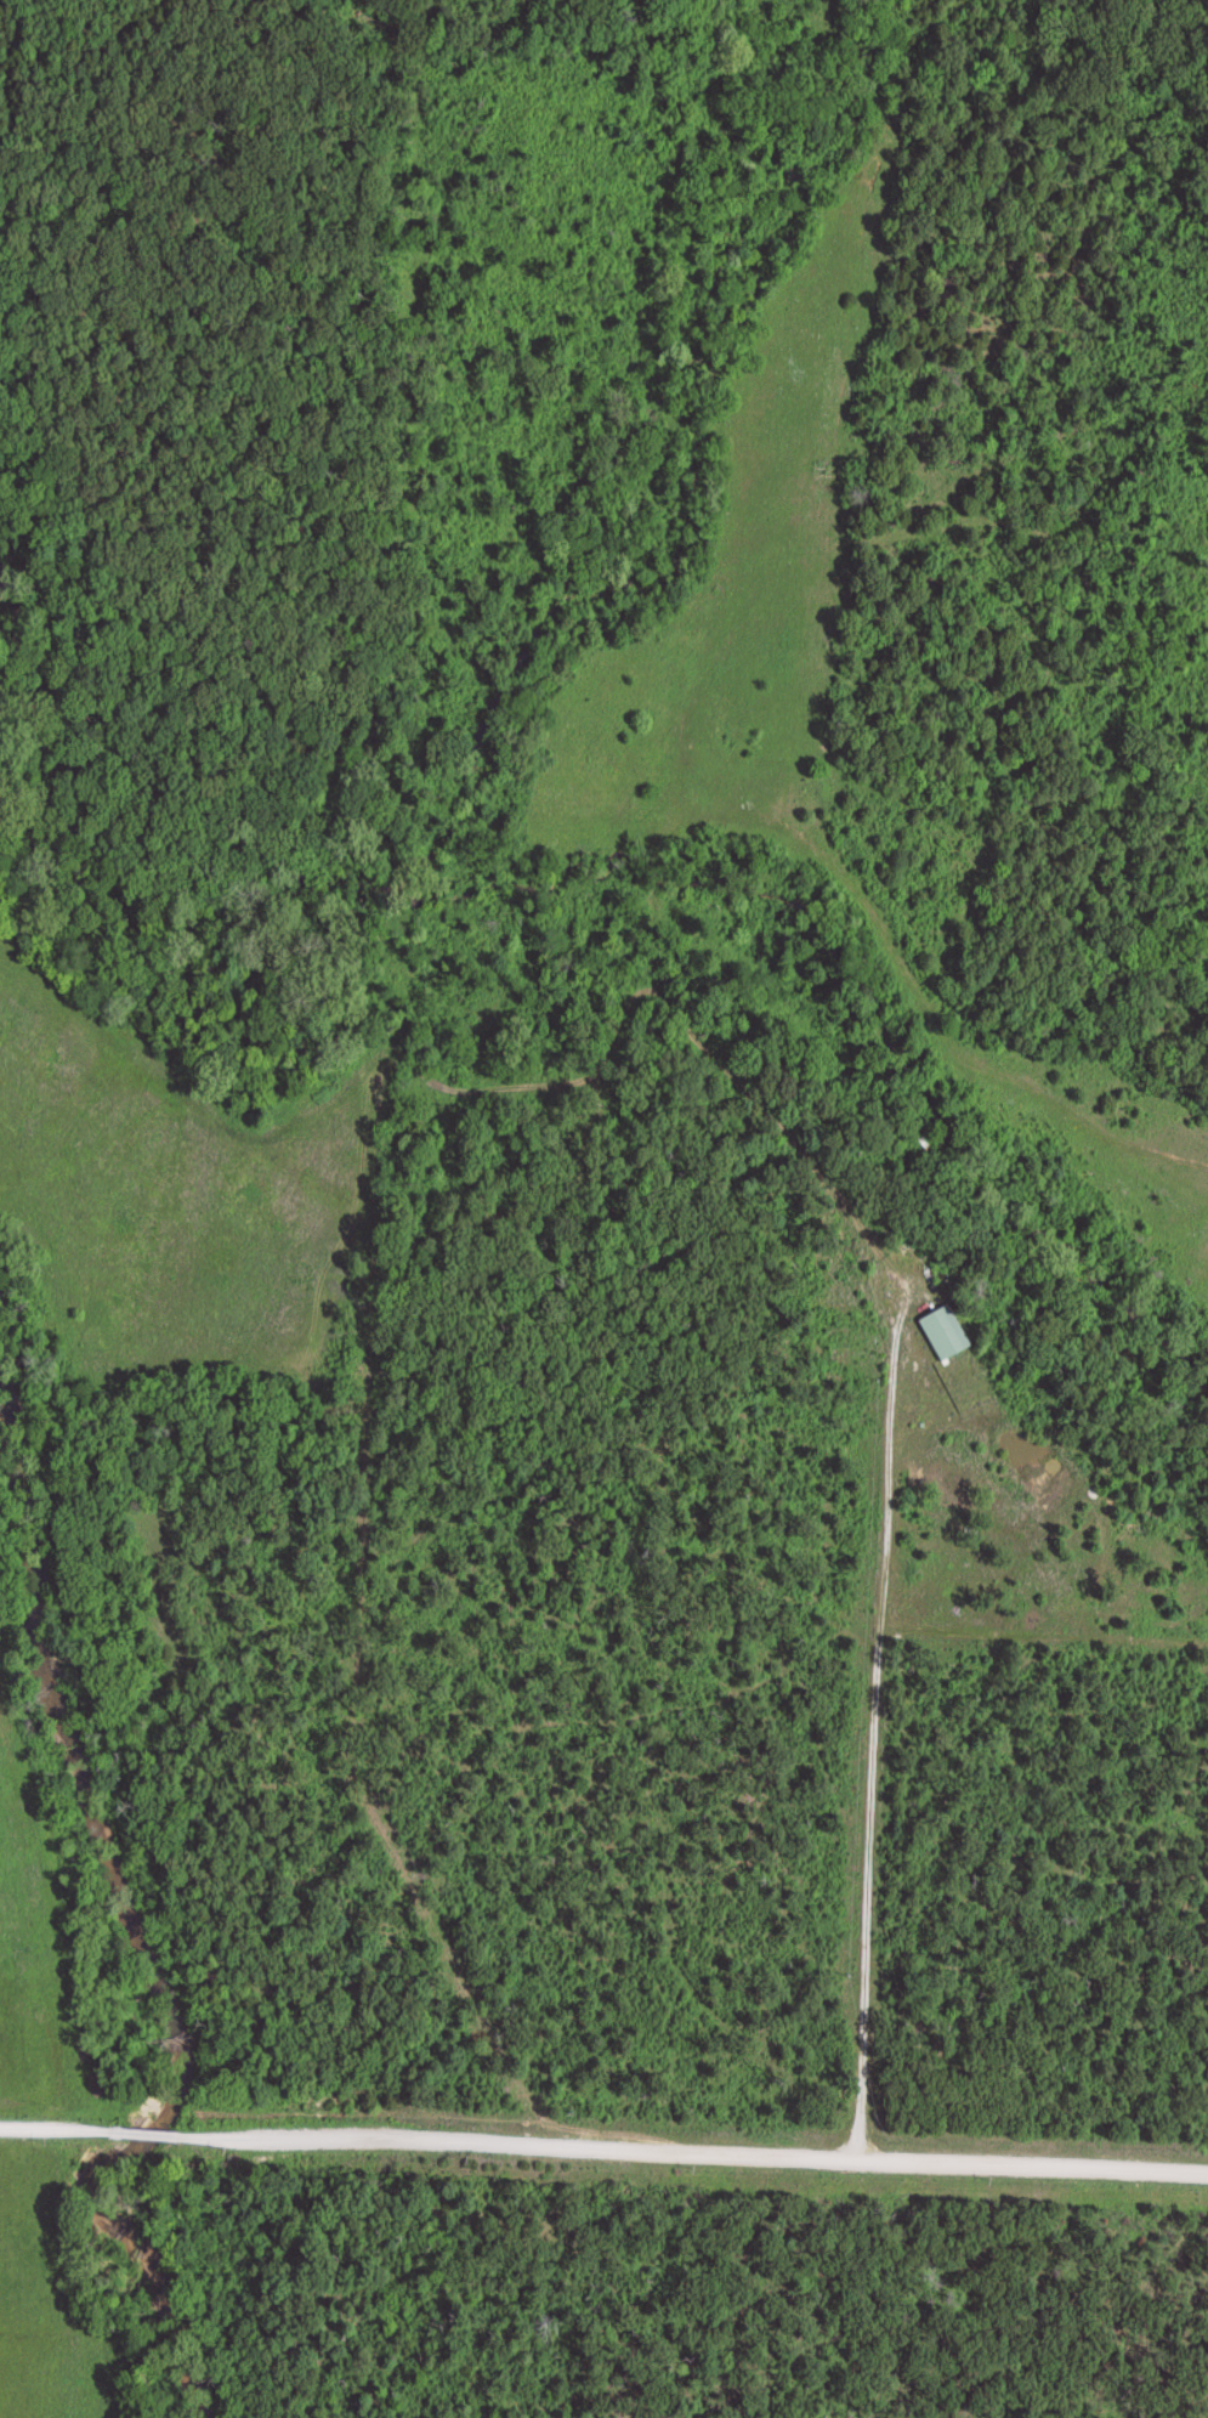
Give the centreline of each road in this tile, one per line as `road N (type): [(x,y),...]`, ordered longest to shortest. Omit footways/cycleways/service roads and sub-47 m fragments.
road 1 (residential): [(1207,2174),(0,2128)]

